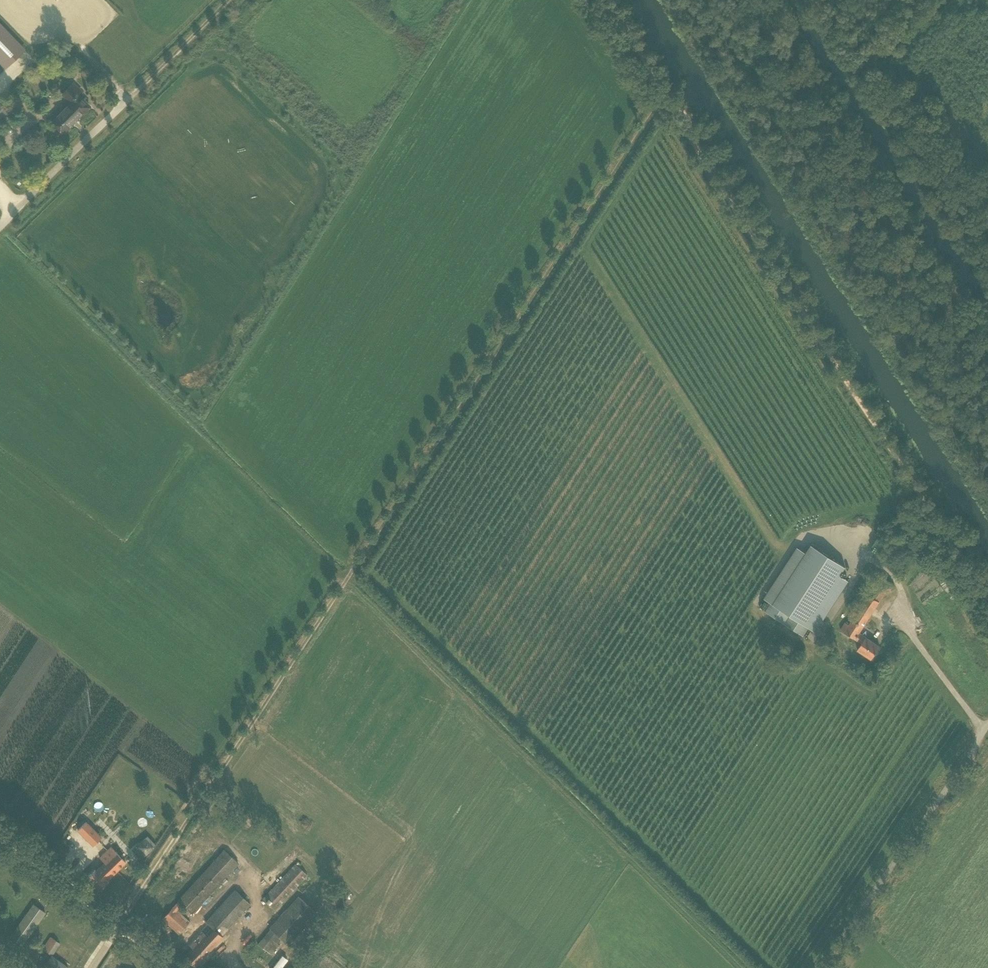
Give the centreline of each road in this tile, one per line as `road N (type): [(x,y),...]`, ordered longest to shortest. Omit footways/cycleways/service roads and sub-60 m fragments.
road 1 (track): [(664,96),(119,926)]
road 2 (track): [(987,611),(664,96)]
road 3 (track): [(229,0),(0,228)]
road 4 (unclassified): [(984,732),(821,967)]
road 5 (unclassified): [(119,926),(0,835)]

